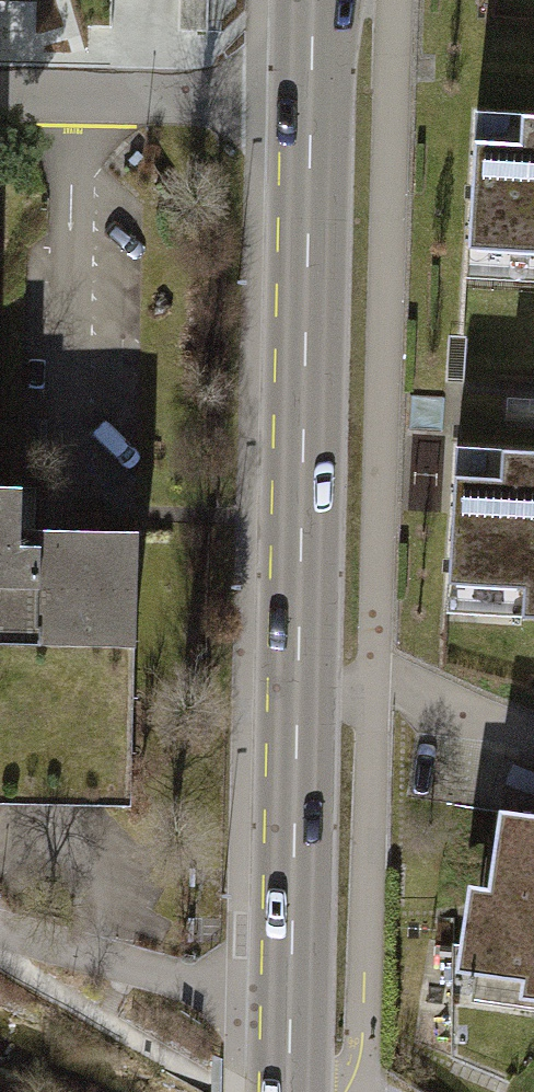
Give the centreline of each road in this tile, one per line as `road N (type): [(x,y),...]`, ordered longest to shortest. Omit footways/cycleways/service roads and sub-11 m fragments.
road 1 (secondary): [(291,1000),(311,105)]
road 2 (residential): [(311,105),(0,100)]
road 3 (residential): [(291,1000),(195,985),(0,930)]

